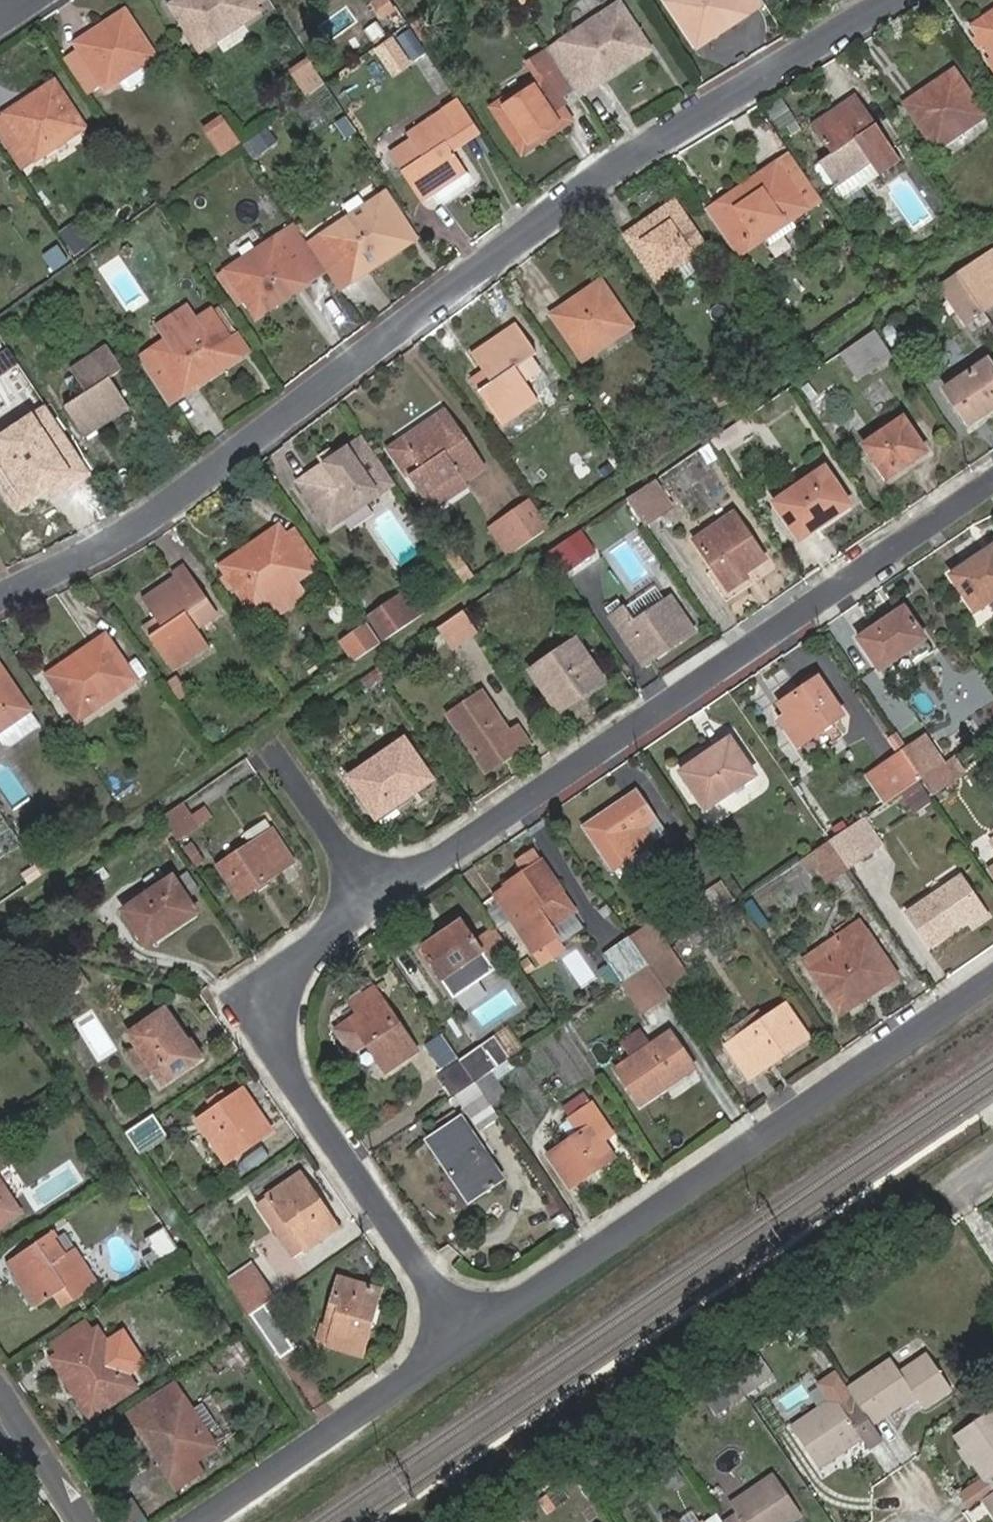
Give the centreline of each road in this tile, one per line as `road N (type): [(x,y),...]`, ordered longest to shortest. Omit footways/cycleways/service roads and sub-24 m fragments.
road 1 (residential): [(0,599),(136,535),(581,192),(884,0)]
road 2 (residential): [(992,484),(379,898)]
road 3 (residential): [(465,1335),(992,976)]
road 4 (residential): [(379,898),(298,959),(278,1011),(277,1043),(290,1082),(465,1335)]
road 5 (residential): [(201,1521),(465,1335)]
road 6 (residential): [(266,736),(379,898)]
road 7 (residential): [(82,1521),(0,1399)]

